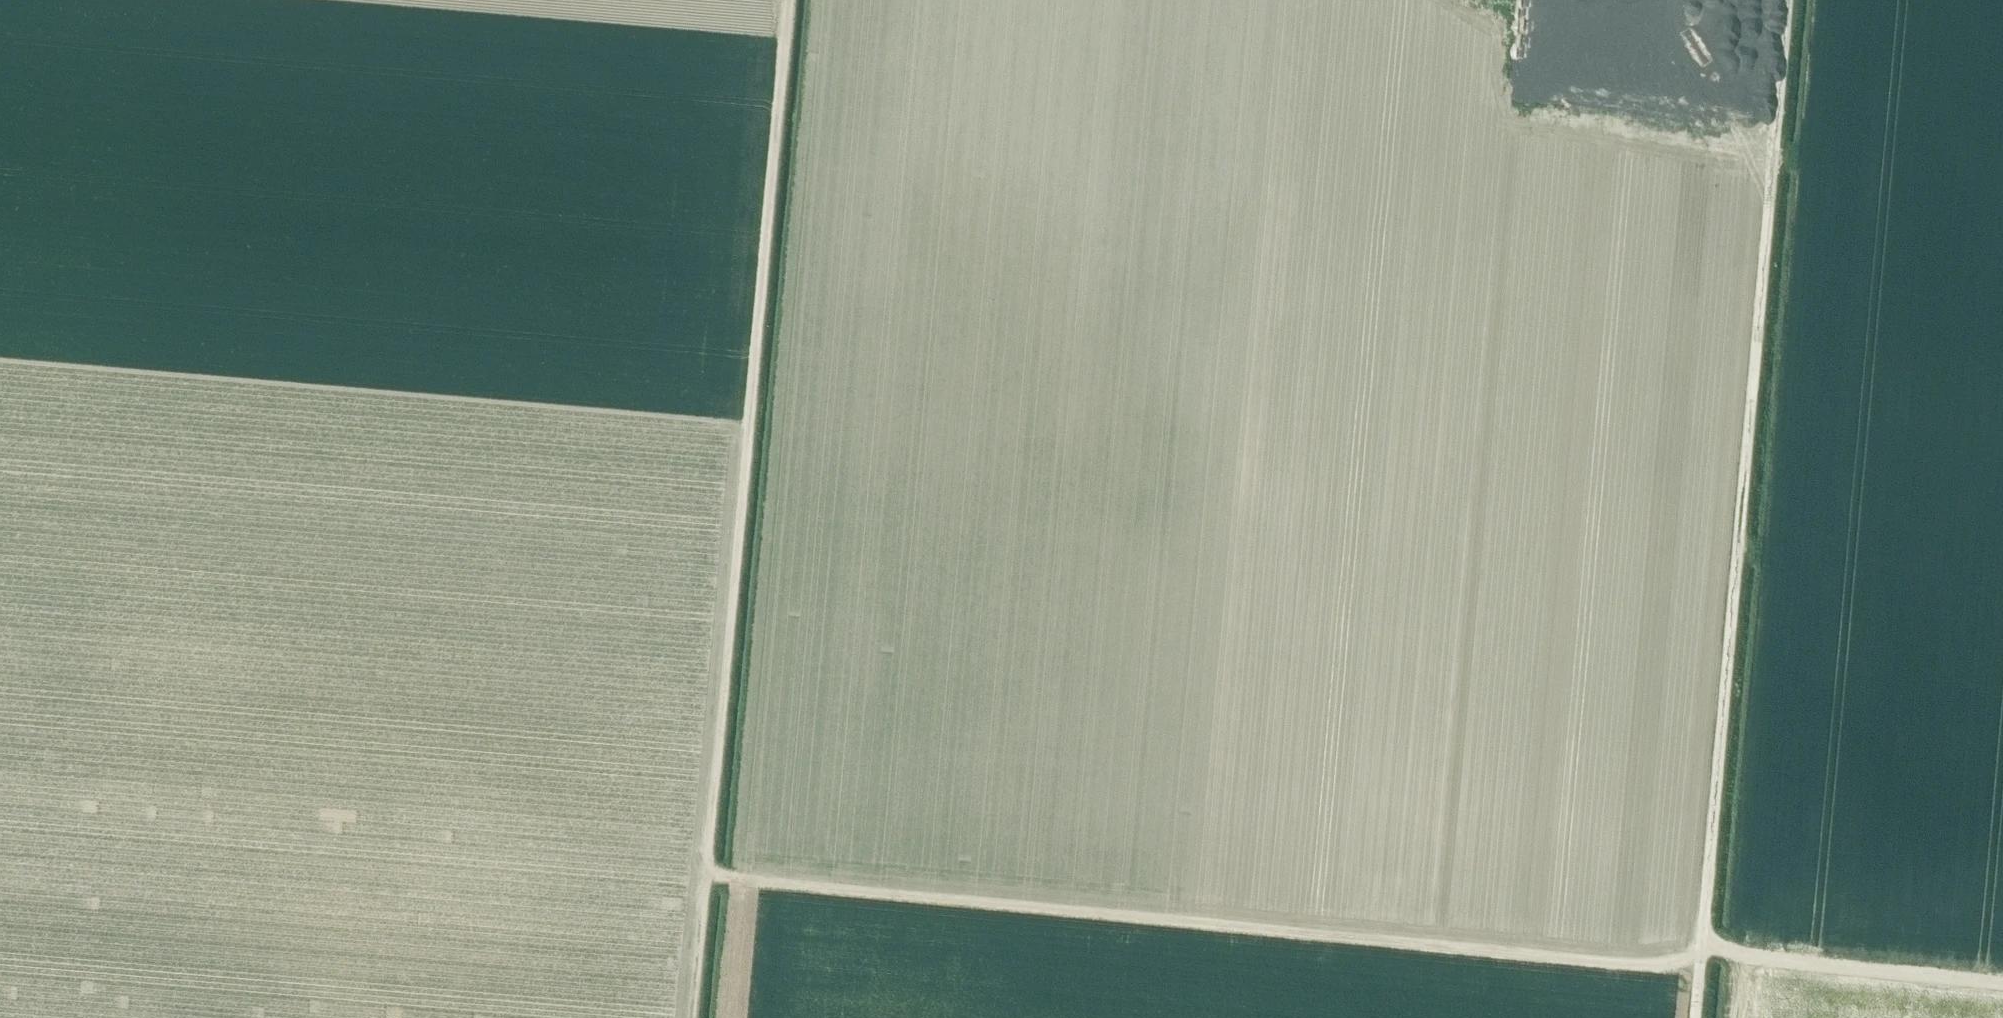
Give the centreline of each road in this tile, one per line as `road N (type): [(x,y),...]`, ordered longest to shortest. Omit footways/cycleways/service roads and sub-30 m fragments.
road 1 (track): [(1783,0),(1704,948)]
road 2 (track): [(790,0),(710,874)]

